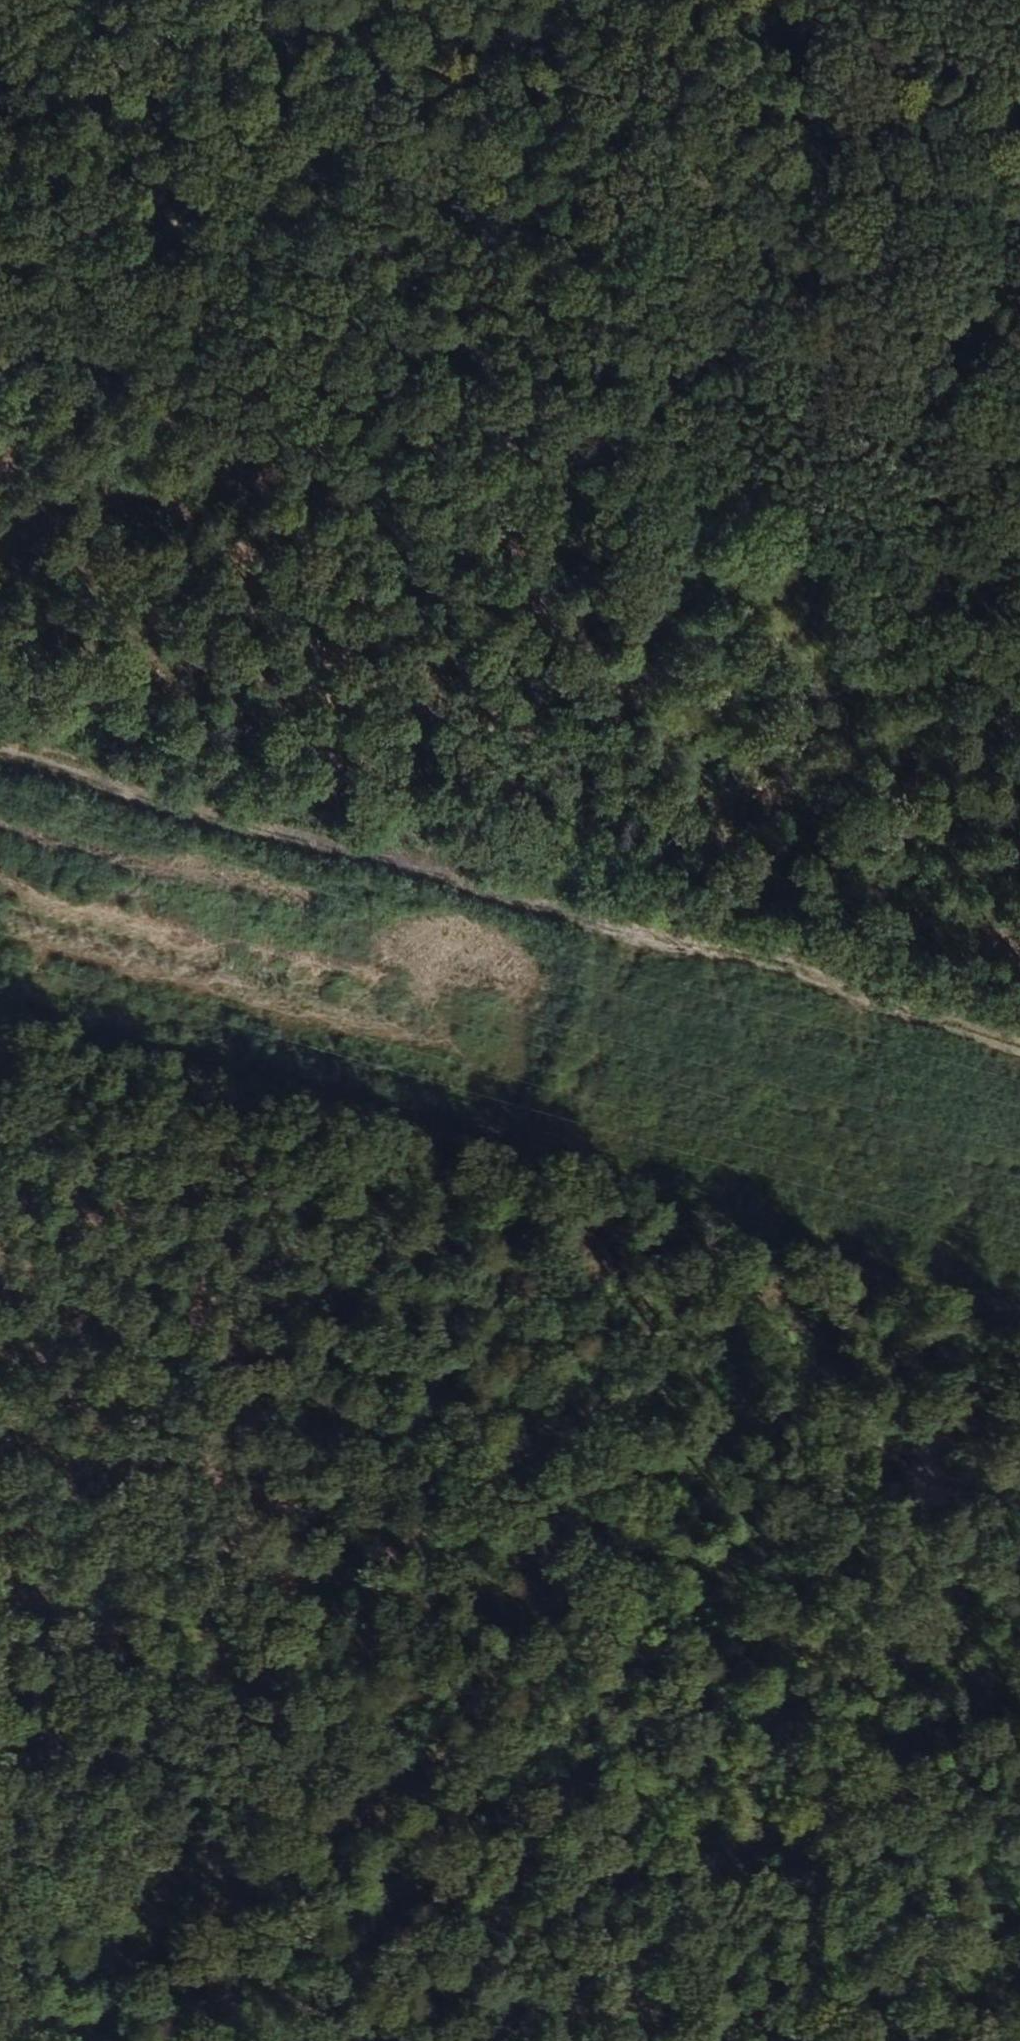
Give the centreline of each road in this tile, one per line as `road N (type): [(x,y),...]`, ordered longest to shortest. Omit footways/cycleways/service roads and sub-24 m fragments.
road 1 (track): [(0,151),(236,0)]
road 2 (track): [(15,2040),(0,1889)]

